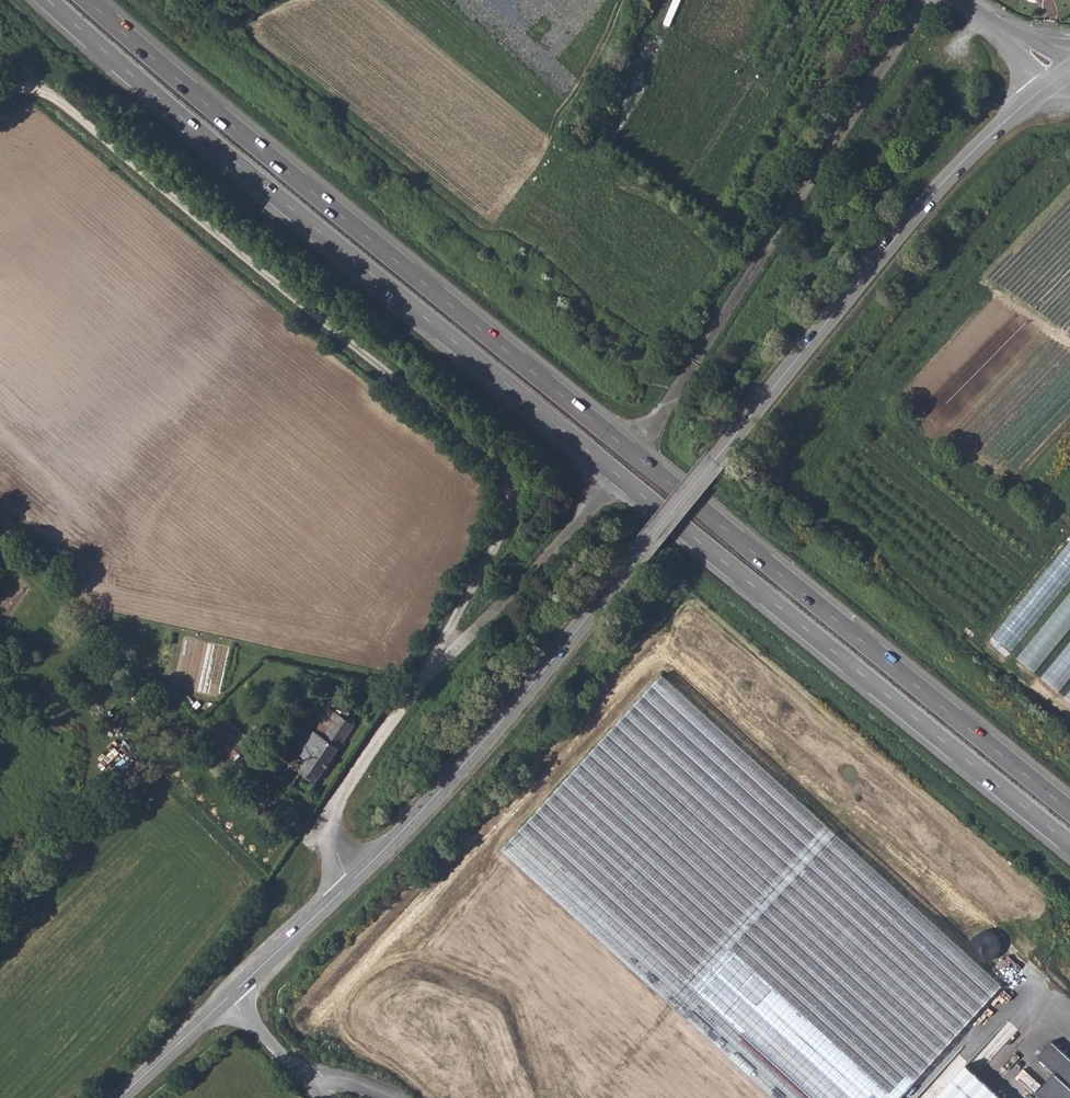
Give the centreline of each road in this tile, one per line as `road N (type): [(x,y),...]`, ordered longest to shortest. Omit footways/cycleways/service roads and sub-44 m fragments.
road 1 (trunk): [(48,0),(1069,844)]
road 2 (trunk): [(1069,811),(87,0)]
road 3 (unclassified): [(353,880),(329,837),(332,815),(371,751),(439,668),(441,648),(502,539),(512,506),(506,480),(478,444),(41,89),(0,93)]
road 4 (tertiary): [(353,880),(489,735),(930,196),(1063,73)]
road 5 (tertiary): [(228,995),(353,880)]
road 6 (tertiary): [(118,1097),(228,995)]
road 7 (unclassified): [(228,995),(322,1097)]
road 8 (unclassified): [(957,0),(1063,73)]

